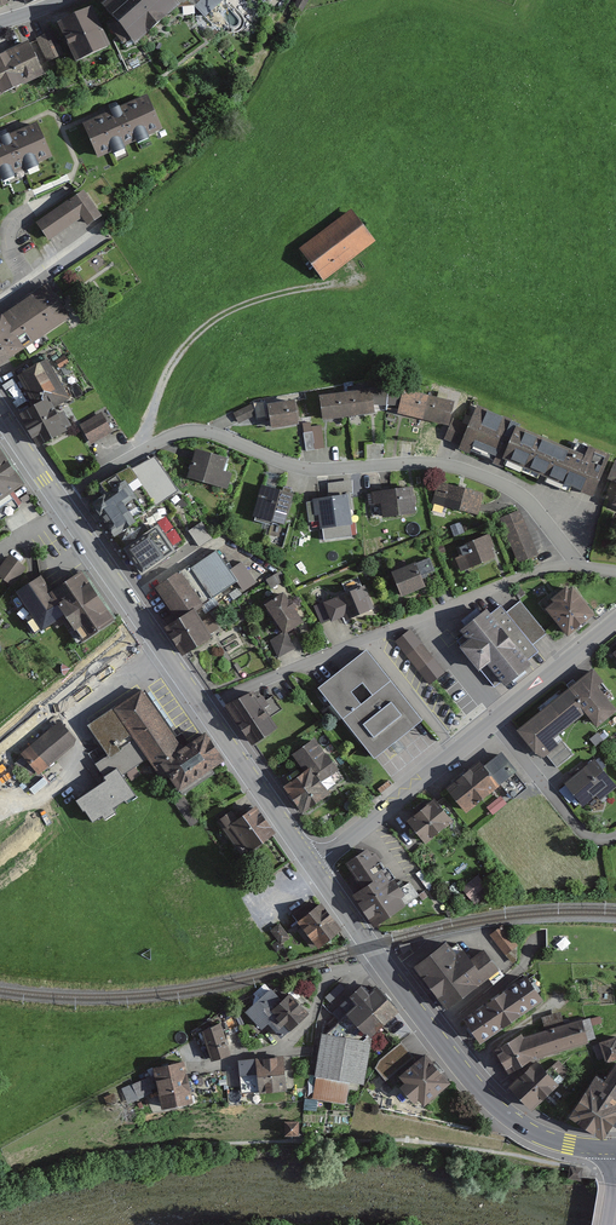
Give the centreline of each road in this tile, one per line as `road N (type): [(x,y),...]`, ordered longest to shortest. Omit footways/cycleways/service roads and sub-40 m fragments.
road 1 (residential): [(60,503),(189,430),(317,470),(442,465),(521,494),(583,569)]
road 2 (secondary): [(313,865),(503,1111),(544,1136),(615,1150)]
road 3 (residential): [(583,569),(516,579),(202,711)]
road 4 (track): [(143,450),(171,369),(195,338),(230,312),(279,294),(359,282)]
road 5 (residential): [(313,865),(492,722)]
road 6 (residential): [(148,631),(0,755)]
road 7 (secondary): [(202,711),(313,865)]
road 8 (residential): [(492,722),(578,827),(615,835)]
road 9 (residential): [(492,722),(615,623)]
road 10 (secondary): [(60,503),(148,631)]

